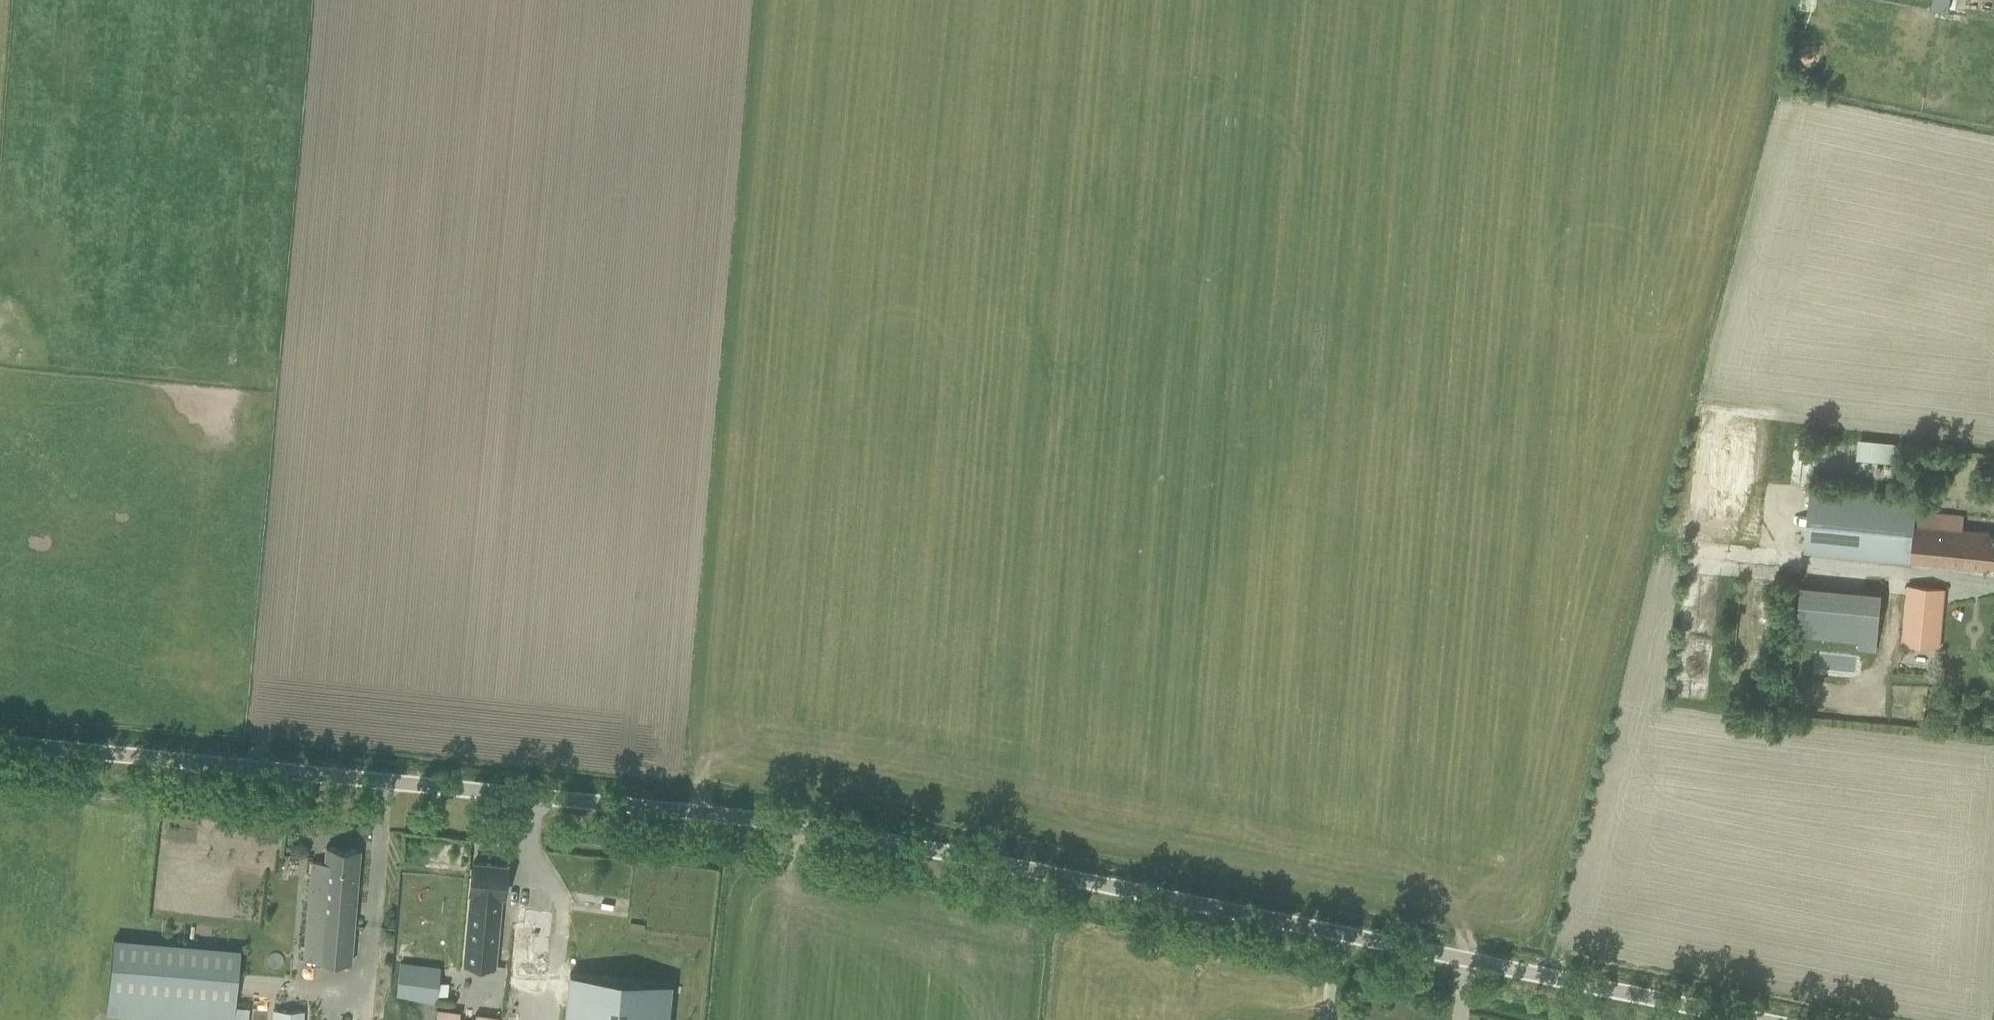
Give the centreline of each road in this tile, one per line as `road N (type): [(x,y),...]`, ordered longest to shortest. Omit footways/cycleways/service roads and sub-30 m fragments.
road 1 (unclassified): [(1761,1019),(934,845),(724,814),(0,741)]

